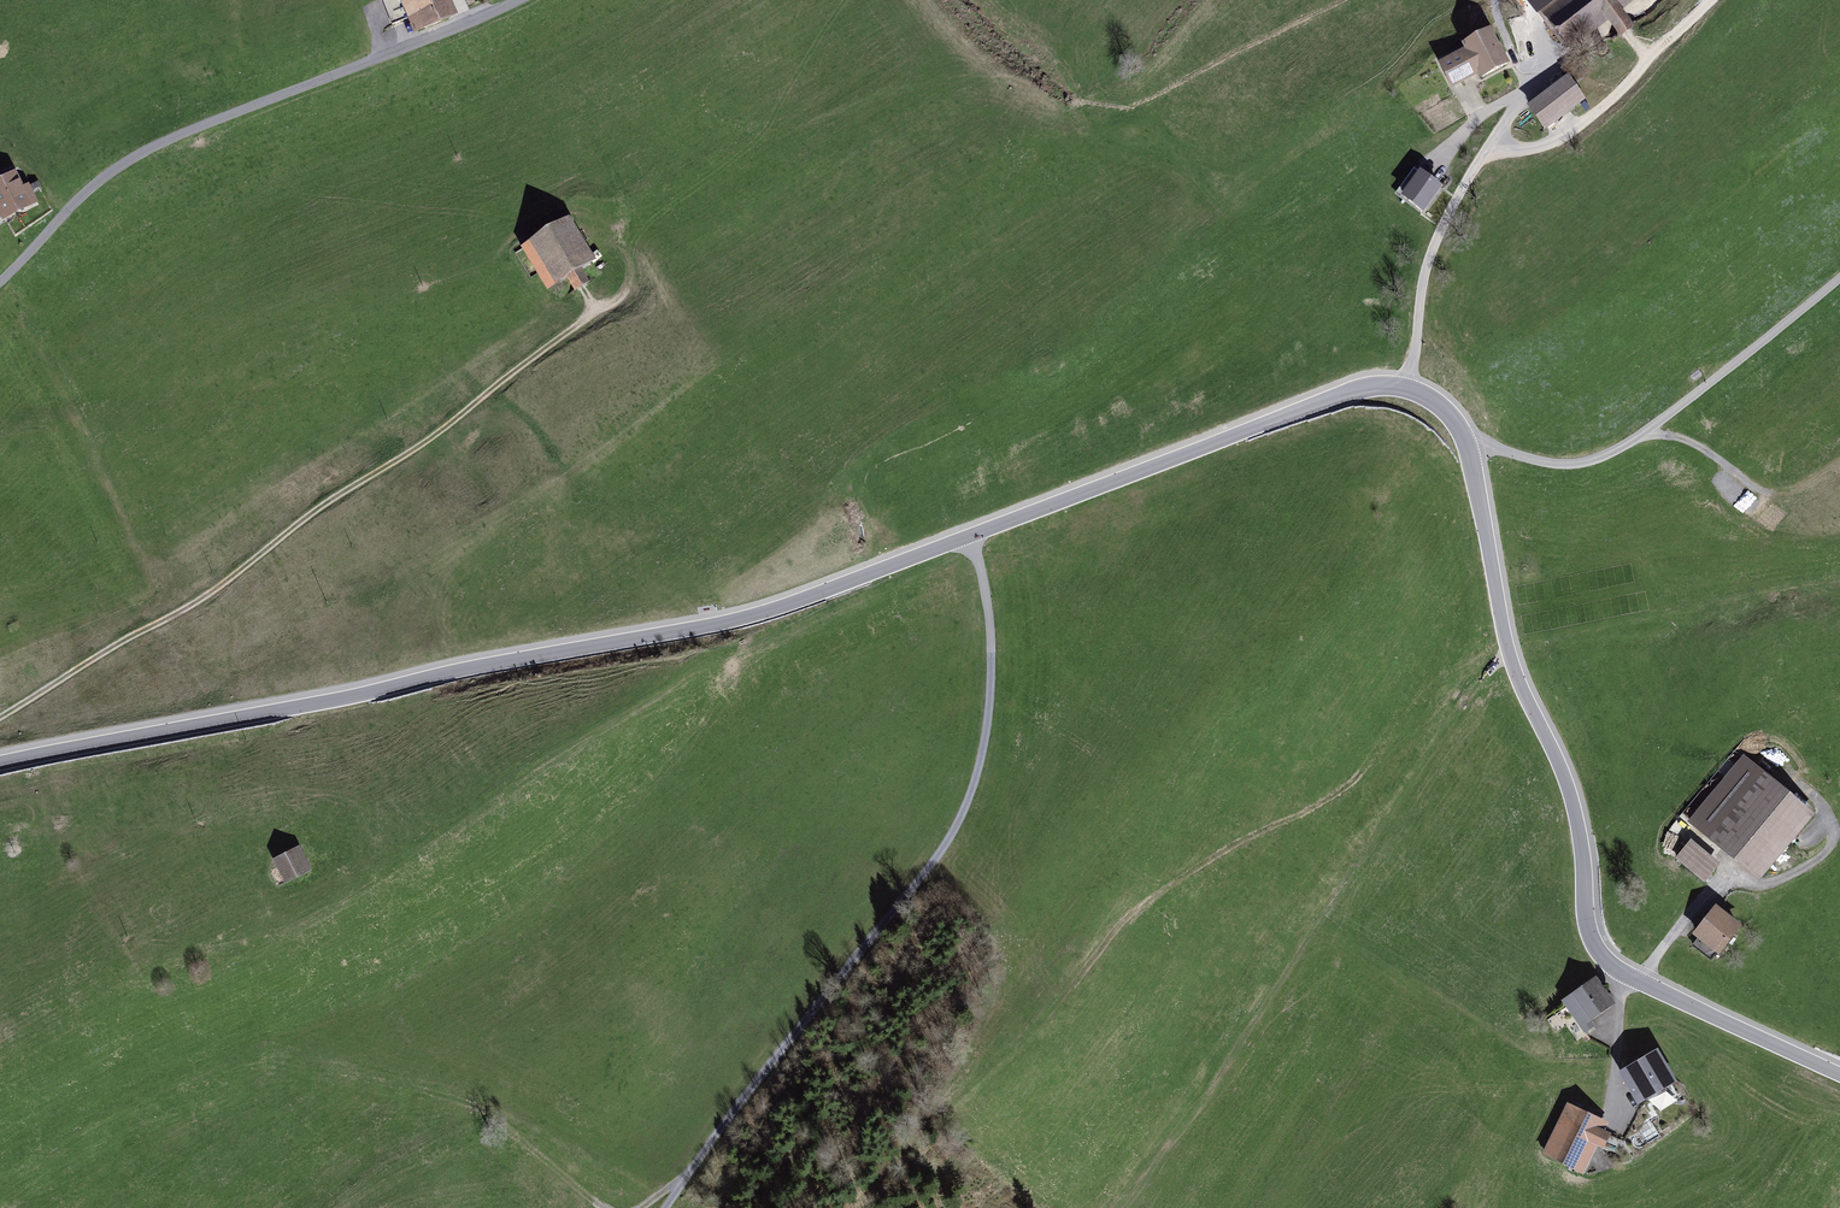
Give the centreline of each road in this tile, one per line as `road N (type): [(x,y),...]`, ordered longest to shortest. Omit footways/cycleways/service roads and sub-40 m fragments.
road 1 (tertiary): [(1839,1074),(1639,979),(1605,958),(1592,939),(1580,823),(1513,661),(1469,447),(1430,397),(1379,384),(1340,395),(969,536)]
road 2 (tertiary): [(969,536),(725,623),(0,764)]
road 3 (unclassified): [(969,536),(991,644),(985,738),(967,802),(920,879),(665,1207)]
road 4 (track): [(0,718),(204,599),(309,515),(626,293)]
road 5 (unclassified): [(517,0),(122,164),(0,281)]

